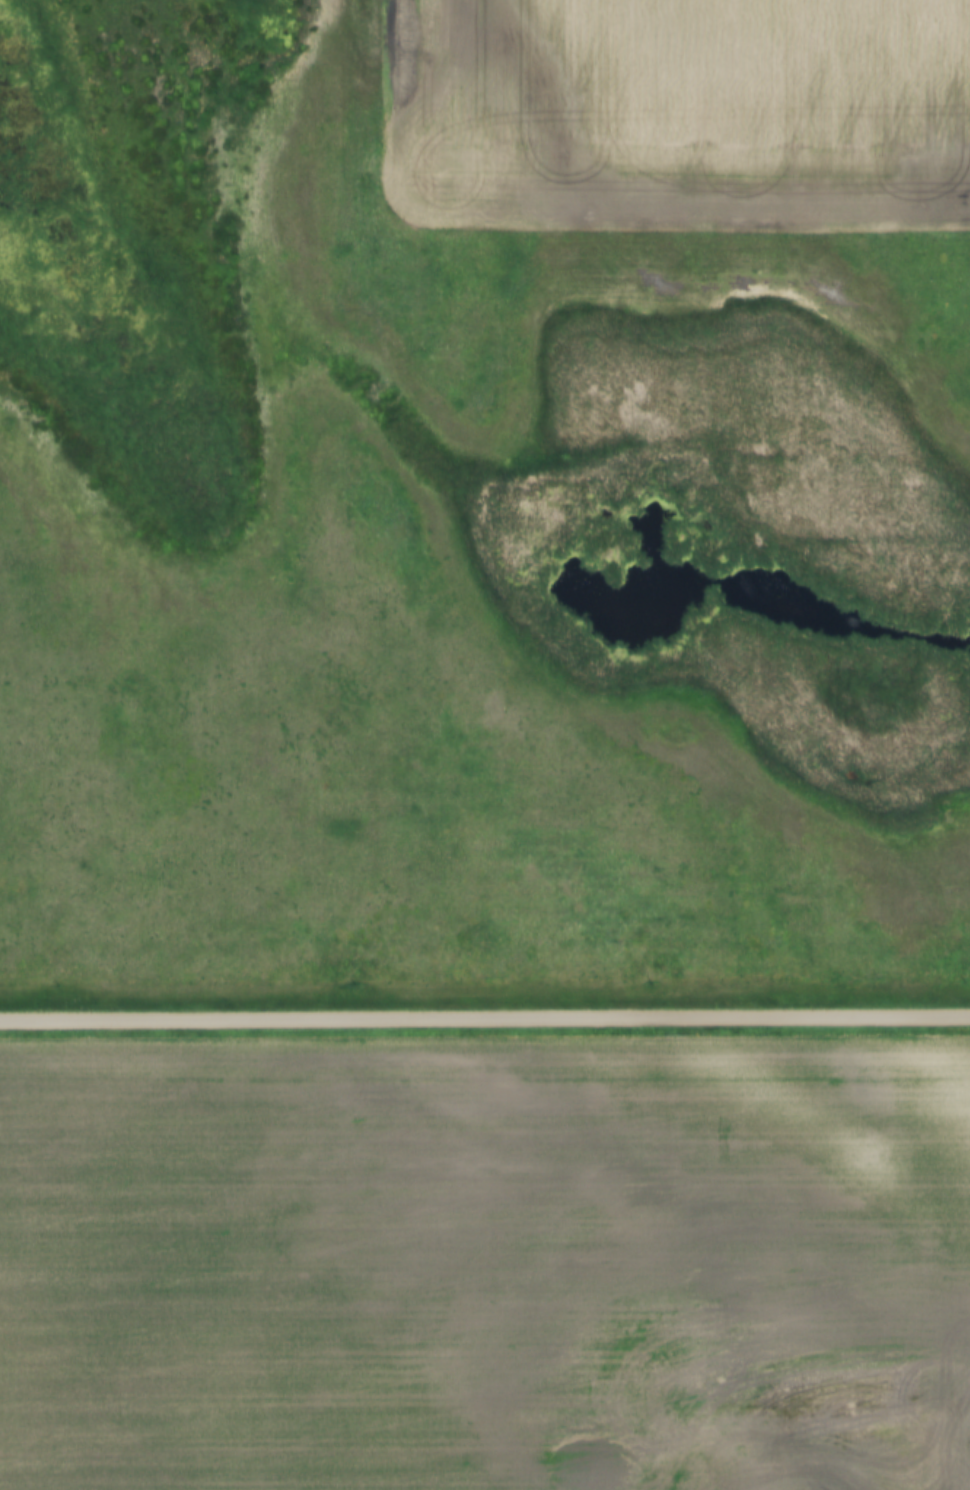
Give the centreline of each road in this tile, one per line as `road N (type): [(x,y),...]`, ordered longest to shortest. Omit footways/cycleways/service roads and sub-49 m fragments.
road 1 (residential): [(0,1018),(969,1015)]

